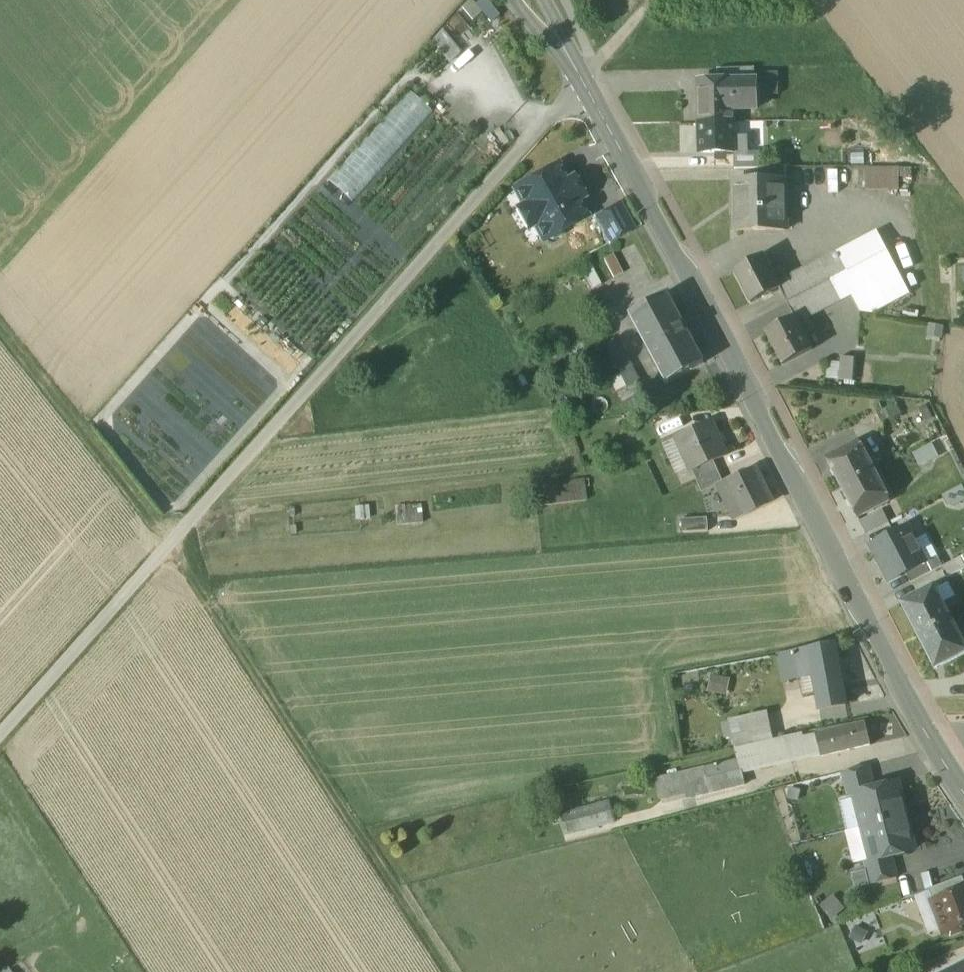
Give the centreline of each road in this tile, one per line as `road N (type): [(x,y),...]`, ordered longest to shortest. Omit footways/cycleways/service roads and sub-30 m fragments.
road 1 (track): [(651,0),(0,735)]
road 2 (tertiary): [(963,792),(533,0)]
road 3 (track): [(0,328),(230,625),(446,971)]

